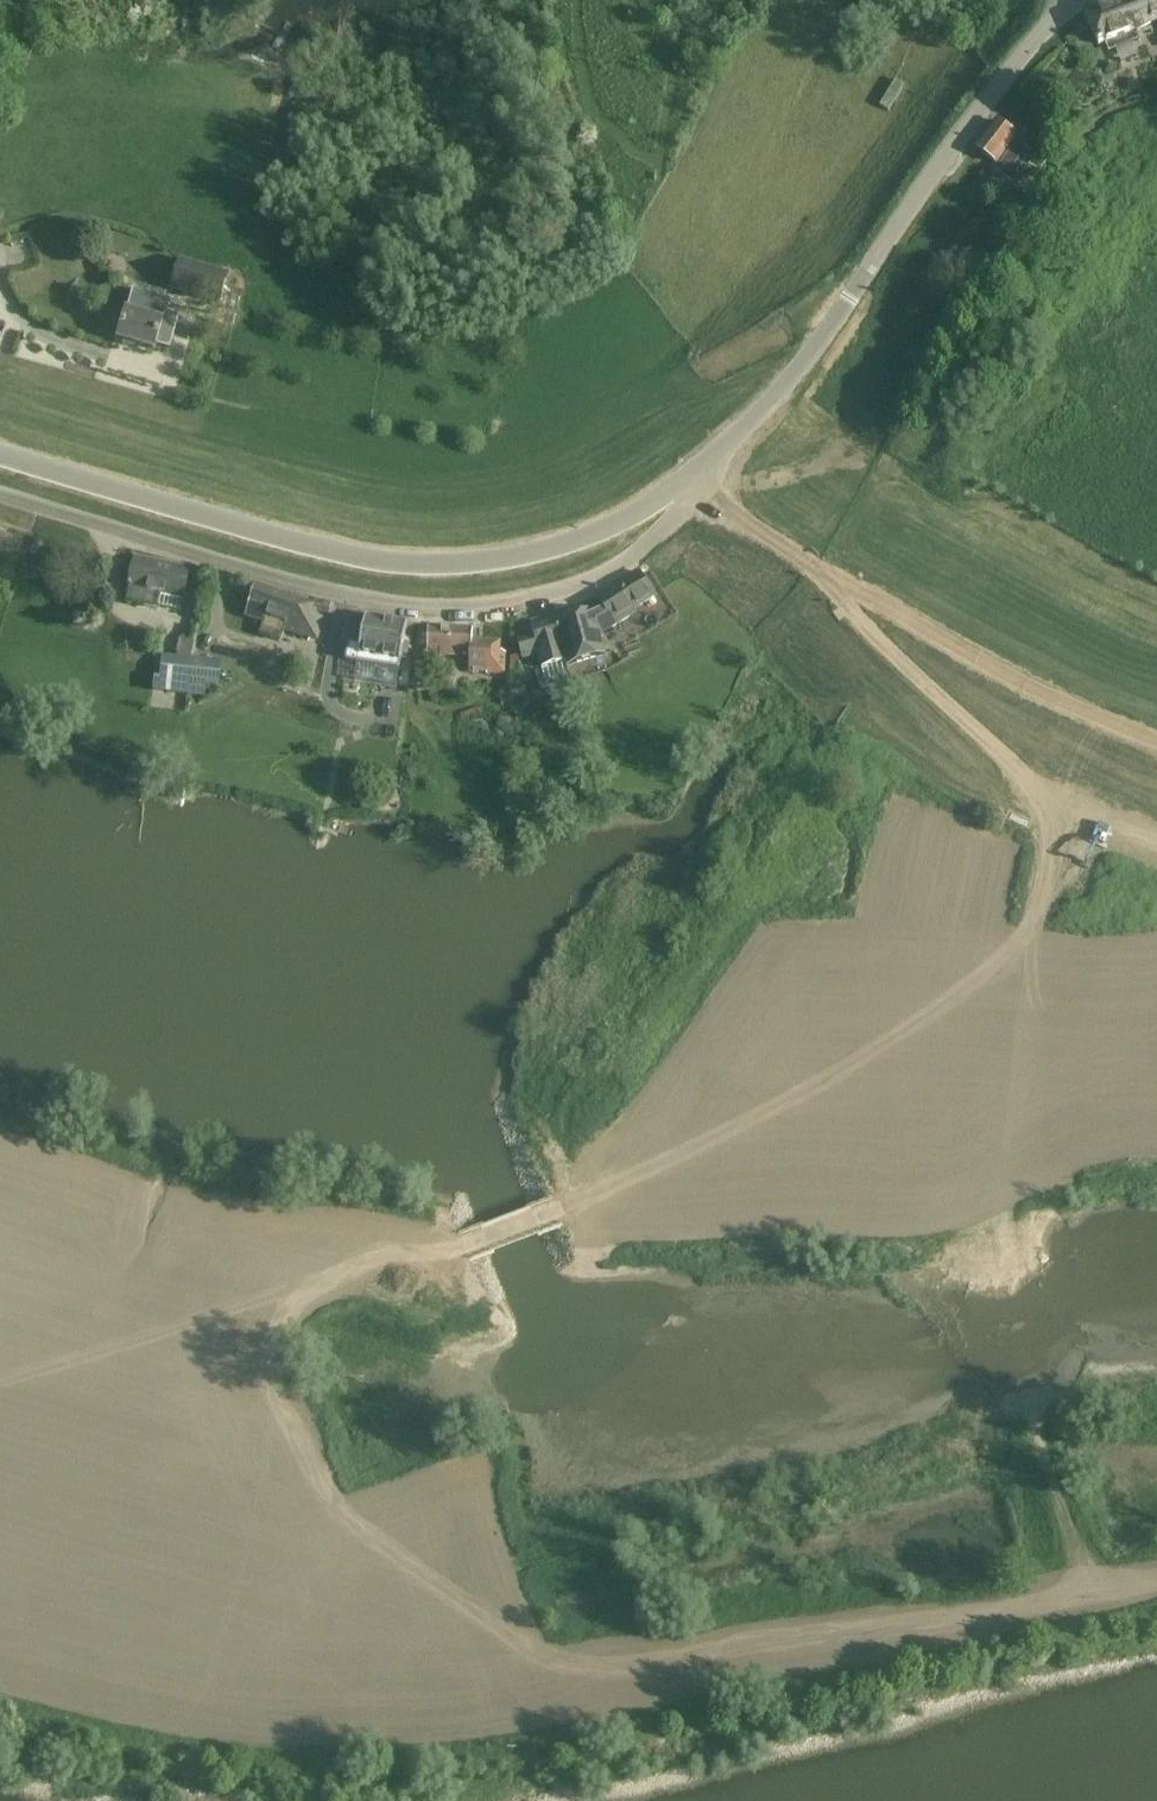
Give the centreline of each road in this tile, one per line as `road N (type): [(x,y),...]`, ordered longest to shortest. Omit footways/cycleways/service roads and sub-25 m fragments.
road 1 (track): [(547,1718),(477,1480),(455,1475),(342,1507),(323,1489),(281,1367),(280,1321),(309,1292),(342,1279),(456,1252),(556,1212),(594,1210),(632,1224),(910,1219),(965,1200),(1002,1163),(1055,851),(1070,814)]
road 2 (track): [(1156,1581),(935,1636),(490,1727),(270,1739),(0,1682)]
road 3 (unclassified): [(687,478),(679,508),(618,566),(542,594),(446,608),(352,595),(0,492)]
road 4 (unclassified): [(687,478),(563,547),(471,568),(414,567),(157,503),(0,454)]
road 5 (track): [(1156,742),(1064,705),(836,579),(687,478)]
road 6 (track): [(1156,844),(1070,814),(799,557)]
road 7 (unclassified): [(1077,0),(1018,54),(861,279)]
road 8 (unclassified): [(687,478),(794,379),(861,279)]
road 9 (track): [(1093,1597),(1029,1407)]

